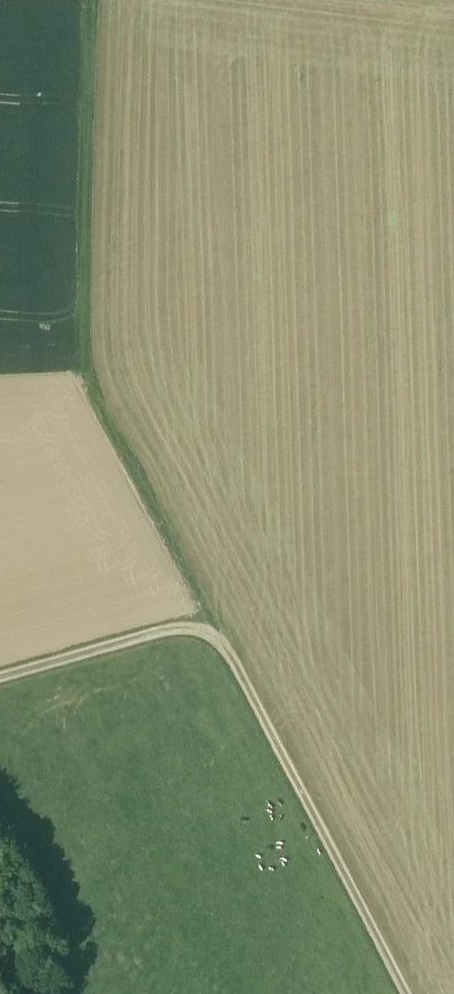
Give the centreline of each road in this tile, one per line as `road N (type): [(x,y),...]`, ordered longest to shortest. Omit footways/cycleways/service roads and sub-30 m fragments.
road 1 (track): [(0,675),(210,617),(409,993)]

